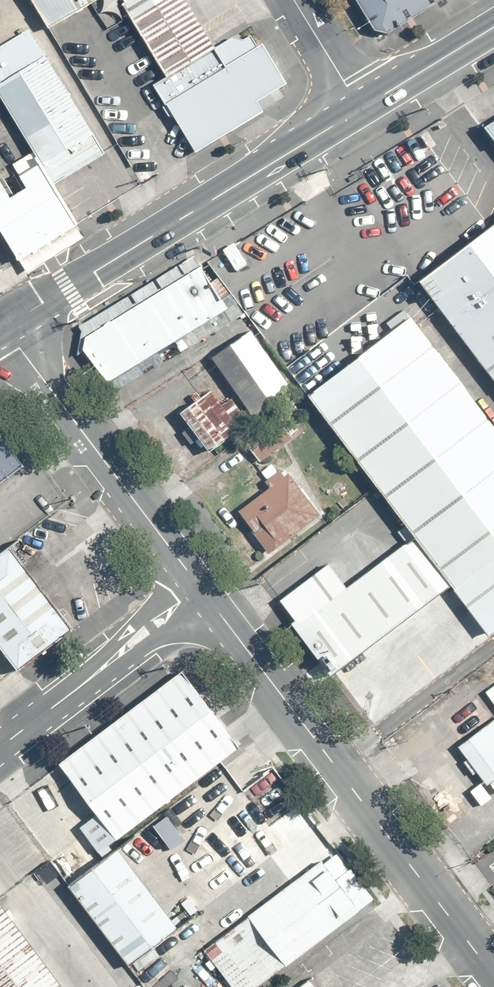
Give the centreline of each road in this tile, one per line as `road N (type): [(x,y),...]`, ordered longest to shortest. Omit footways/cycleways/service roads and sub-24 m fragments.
road 1 (tertiary): [(198,586),(493,976)]
road 2 (secondary): [(361,108),(7,324)]
road 3 (tertiary): [(7,324),(198,586)]
road 4 (unclassified): [(0,745),(198,586)]
road 5 (secondary): [(493,26),(361,108)]
road 6 (residential): [(361,108),(295,0)]

